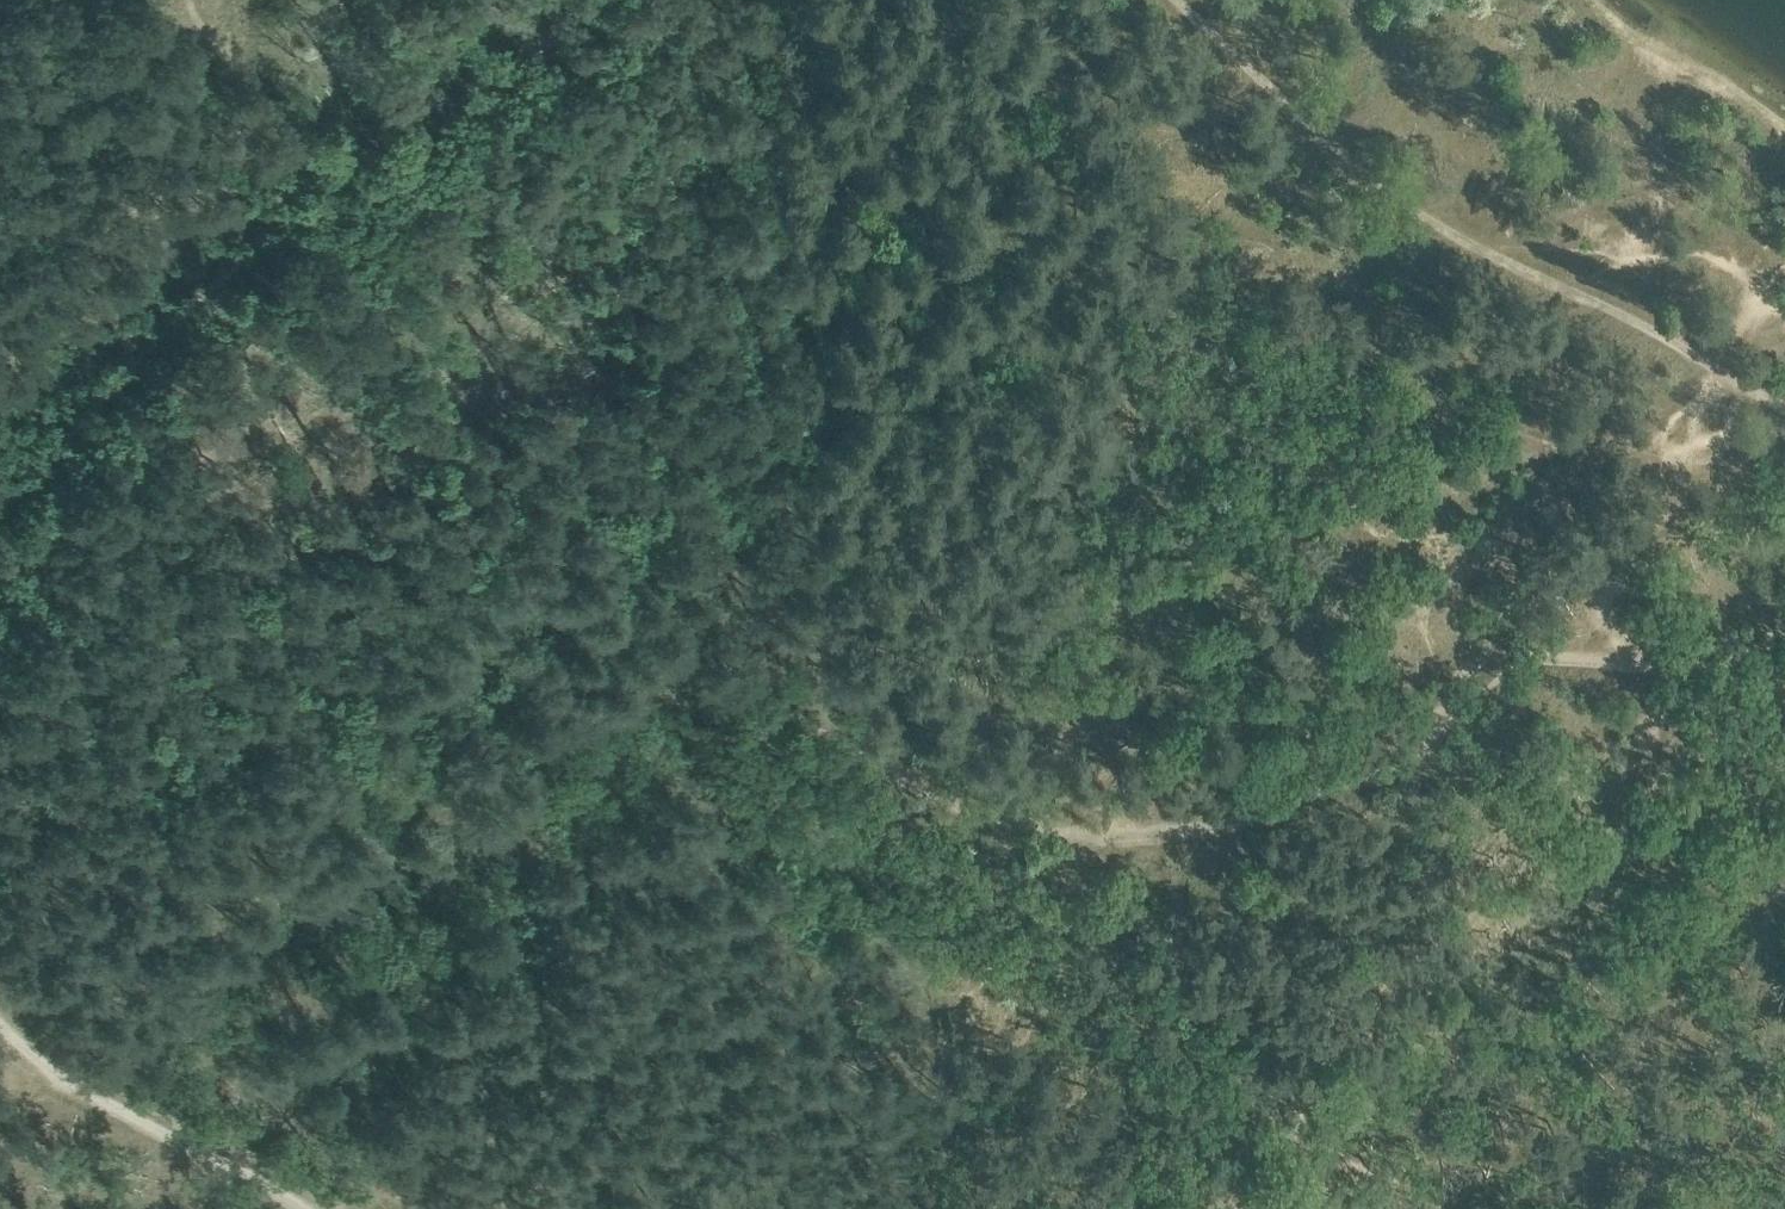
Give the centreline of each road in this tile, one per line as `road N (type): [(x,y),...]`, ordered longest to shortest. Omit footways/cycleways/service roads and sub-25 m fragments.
road 1 (track): [(0,512),(255,241),(270,243),(325,284),(488,462),(595,541),(675,622),(775,703),(856,760),(918,783),(982,820),(1105,835),(1251,822),(1407,763),(1428,740),(1462,670),(1486,657),(1714,666),(1745,659),(1784,630)]
road 2 (track): [(310,1208),(69,1082),(0,1028)]

